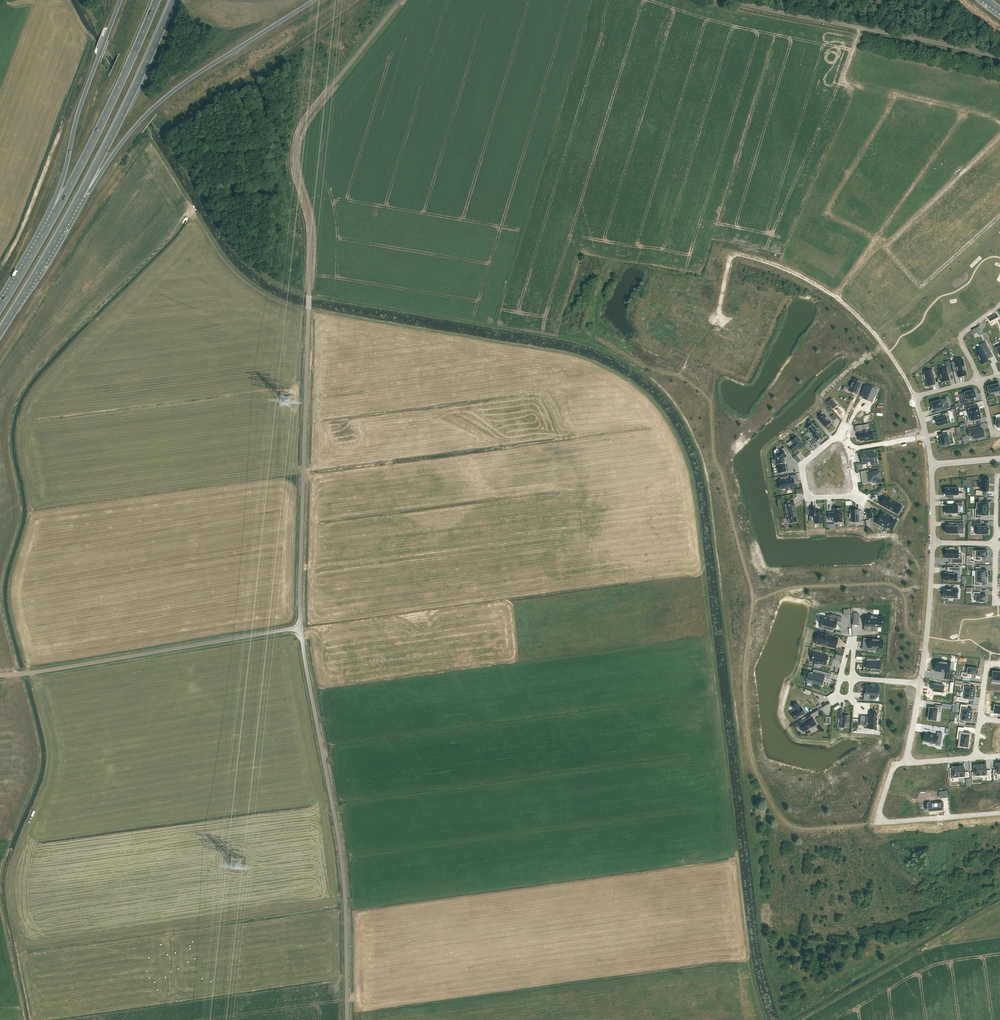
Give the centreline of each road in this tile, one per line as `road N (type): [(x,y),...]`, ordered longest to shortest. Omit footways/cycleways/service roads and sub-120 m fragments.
road 1 (unclassified): [(301,627),(310,232),(295,146),(305,120),(401,0)]
road 2 (unclassified): [(347,1019),(342,867),(301,627)]
road 3 (trunk): [(80,197),(158,104),(314,0)]
road 4 (unclassified): [(0,675),(301,627)]
road 5 (unclassified): [(728,0),(999,58)]
road 6 (trunk): [(157,0),(56,211)]
road 7 (trunk): [(120,0),(76,118),(56,211)]
road 8 (trunk): [(80,197),(174,0)]
road 9 (residential): [(894,93),(824,213),(875,240)]
road 10 (residential): [(999,814),(879,820),(893,764),(906,762)]
road 11 (residential): [(999,137),(885,248)]
road 12 (residential): [(963,108),(875,240)]
road 13 (trunk): [(0,332),(80,197)]
road 14 (residential): [(885,248),(924,284),(999,215)]
road 15 (residential): [(850,450),(838,436),(801,466),(808,497),(857,490)]
road 16 (residential): [(934,543),(920,683)]
road 17 (residential): [(836,296),(880,340),(916,397)]

